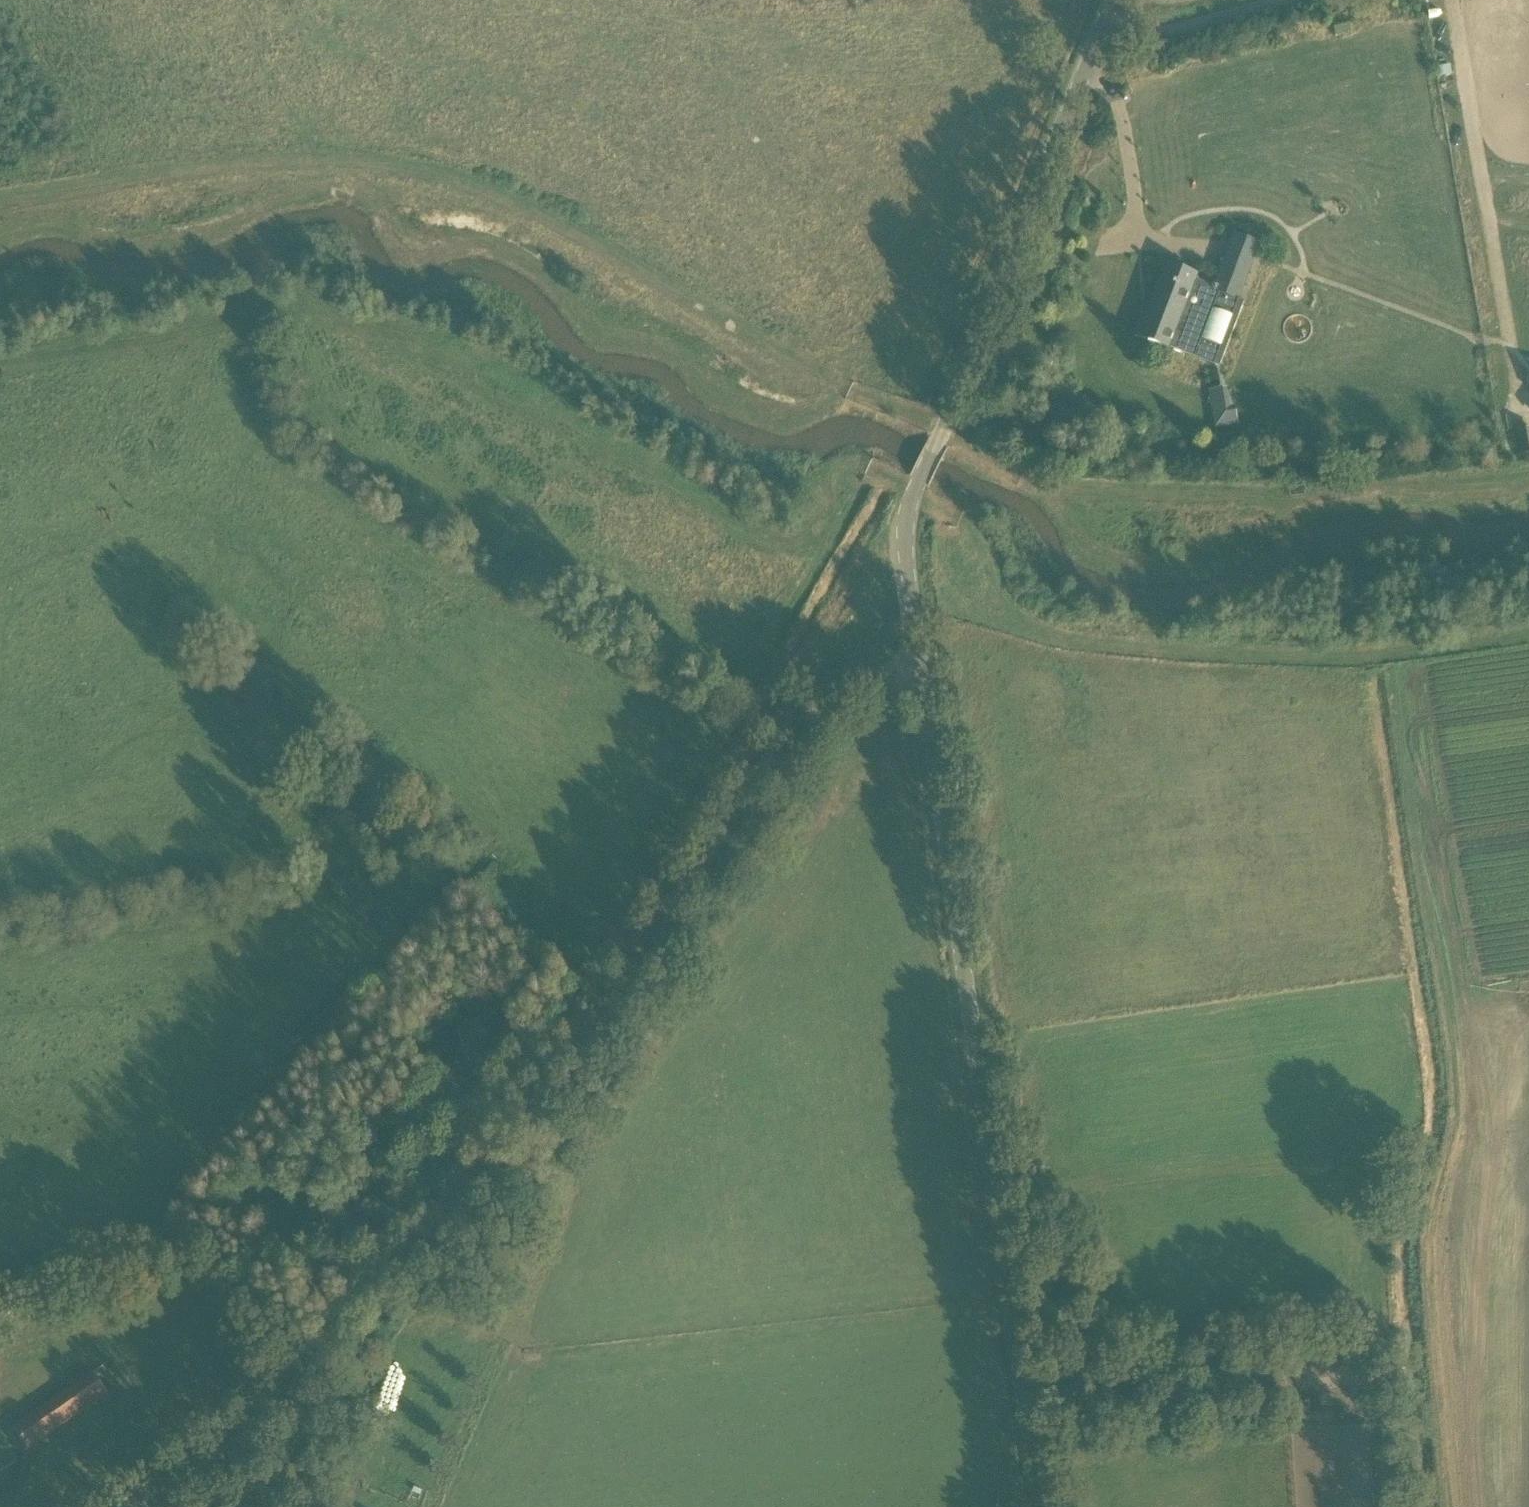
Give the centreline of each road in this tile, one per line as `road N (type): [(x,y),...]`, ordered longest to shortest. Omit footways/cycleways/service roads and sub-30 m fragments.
road 1 (unclassified): [(142,1506),(294,1400),(361,1329),(661,930),(786,729),(817,700),(920,667)]
road 2 (tertiary): [(1043,1506),(920,667)]
road 3 (tertiary): [(920,667),(907,517),(1104,23)]
road 4 (unclassified): [(1104,23),(1169,31),(1288,0)]

